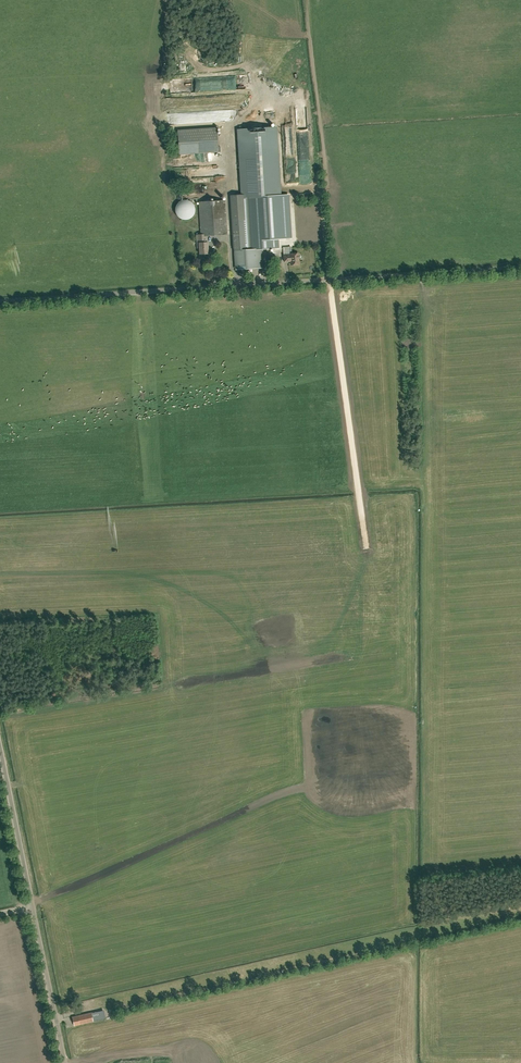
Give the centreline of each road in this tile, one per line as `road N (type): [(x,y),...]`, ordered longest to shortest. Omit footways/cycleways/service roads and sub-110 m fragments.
road 1 (unclassified): [(0,300),(520,265)]
road 2 (unclassified): [(33,907),(0,745)]
road 3 (unclassified): [(65,1062),(33,907)]

